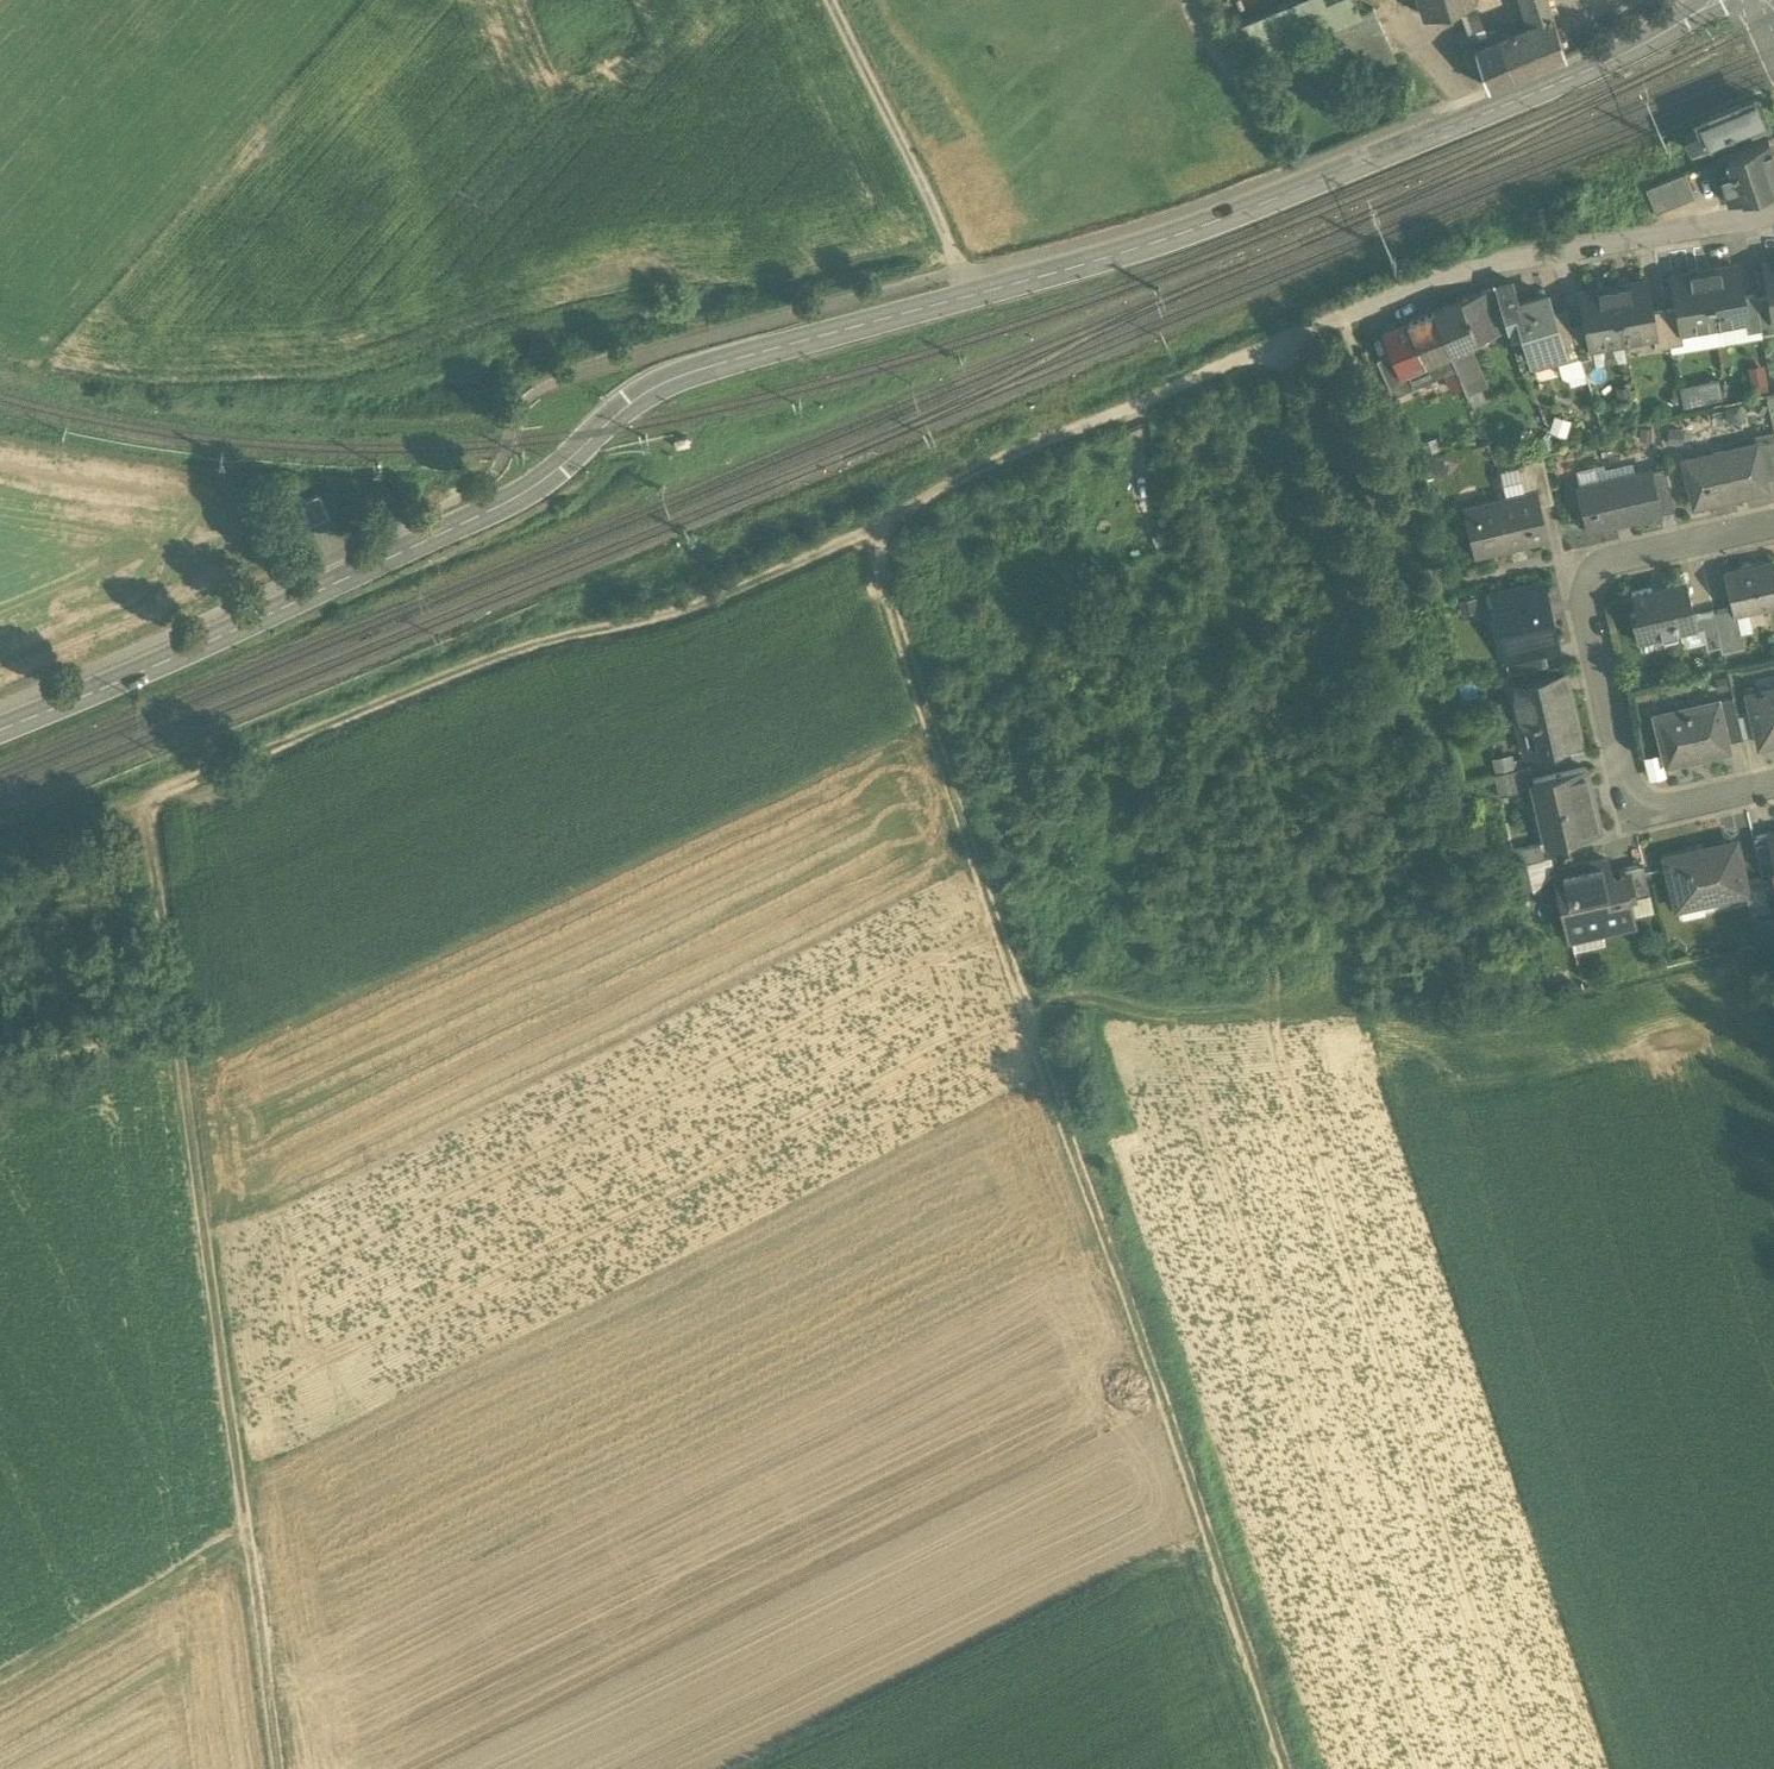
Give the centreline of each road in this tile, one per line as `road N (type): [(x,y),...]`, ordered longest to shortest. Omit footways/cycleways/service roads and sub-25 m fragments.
road 1 (secondary): [(0,731),(157,667),(521,492),(634,397),(676,374),(1133,252),(1259,208),(1576,77),(1726,0)]
road 2 (track): [(966,270),(909,272),(750,302),(278,412),(216,410),(0,360)]
road 3 (track): [(249,1541),(141,800)]
road 4 (track): [(874,537),(1081,1178)]
road 5 (track): [(1299,1768),(1128,1269),(1081,1178)]
road 6 (track): [(286,1768),(249,1541),(0,1679)]
road 7 (residential): [(1773,524),(1584,572),(1638,819)]
road 8 (track): [(980,294),(834,0)]
road 9 (residential): [(1638,819),(1773,786)]

